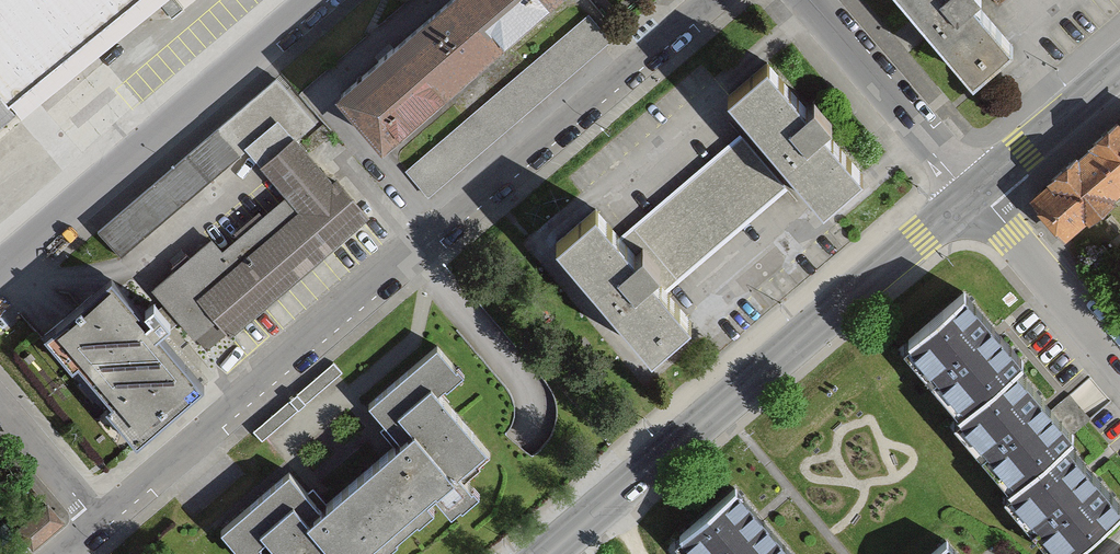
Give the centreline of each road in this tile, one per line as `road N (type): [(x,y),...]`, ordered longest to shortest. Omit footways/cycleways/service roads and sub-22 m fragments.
road 1 (residential): [(96,517),(714,0)]
road 2 (secondary): [(546,553),(972,191)]
road 3 (residential): [(315,0),(0,272)]
road 4 (residential): [(809,0),(972,191)]
road 5 (residential): [(972,191),(1119,364)]
road 6 (secondary): [(972,191),(1119,67)]
road 7 (unclassified): [(0,404),(96,517)]

